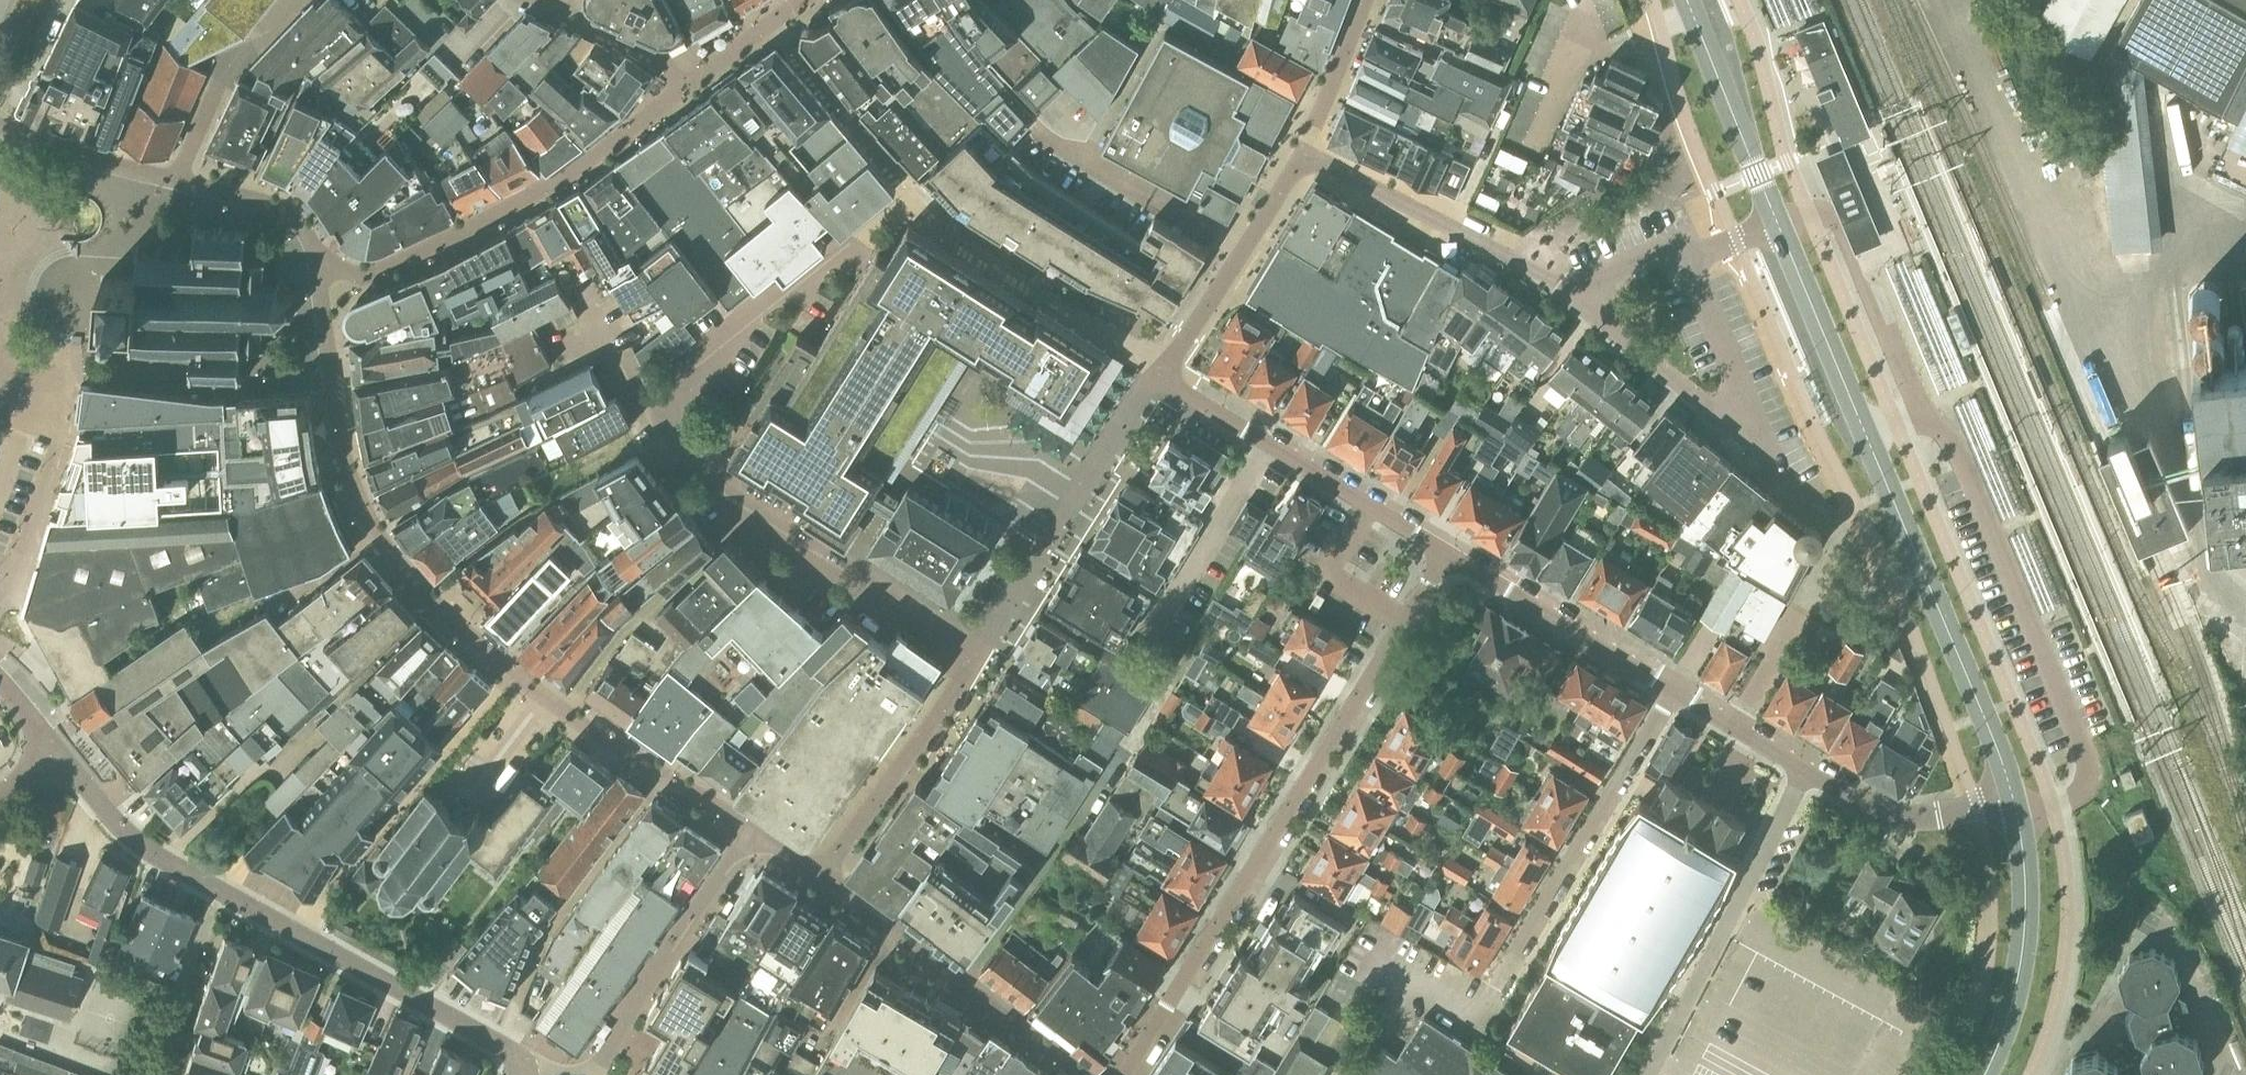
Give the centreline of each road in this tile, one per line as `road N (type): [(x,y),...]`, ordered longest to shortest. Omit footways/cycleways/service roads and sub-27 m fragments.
road 1 (secondary): [(2018,806),(1779,222)]
road 2 (residential): [(1124,1074),(1447,554)]
road 3 (residential): [(1163,366),(1306,146),(1566,290)]
road 4 (residential): [(846,569),(734,496),(673,423),(680,386),(707,349),(861,232)]
road 5 (residential): [(295,0),(228,70),(177,181),(0,126)]
road 6 (residential): [(522,1071),(502,1046),(221,893)]
road 7 (residential): [(974,654),(1163,366)]
road 8 (residential): [(1649,1074),(1807,769)]
road 9 (residential): [(1447,554),(1198,400),(1163,366)]
road 10 (residential): [(1509,976),(1676,689)]
road 11 (secondary): [(1983,1074),(2012,1006),(2026,934),(2018,806)]
road 12 (residential): [(1566,290),(1778,463)]
road 13 (residential): [(1676,689),(1447,554)]
road 14 (secondary): [(1779,222),(1688,0)]
road 15 (residential): [(1566,290),(1659,251),(1688,260),(1779,222)]
road 16 (residential): [(221,893),(138,845),(54,749)]
road 17 (residential): [(2018,806),(1899,815),(1807,769)]
road 18 (residential): [(1737,725),(1831,553)]
road 19 (residential): [(238,615),(379,537)]
road 20 (residential): [(974,654),(846,569)]

